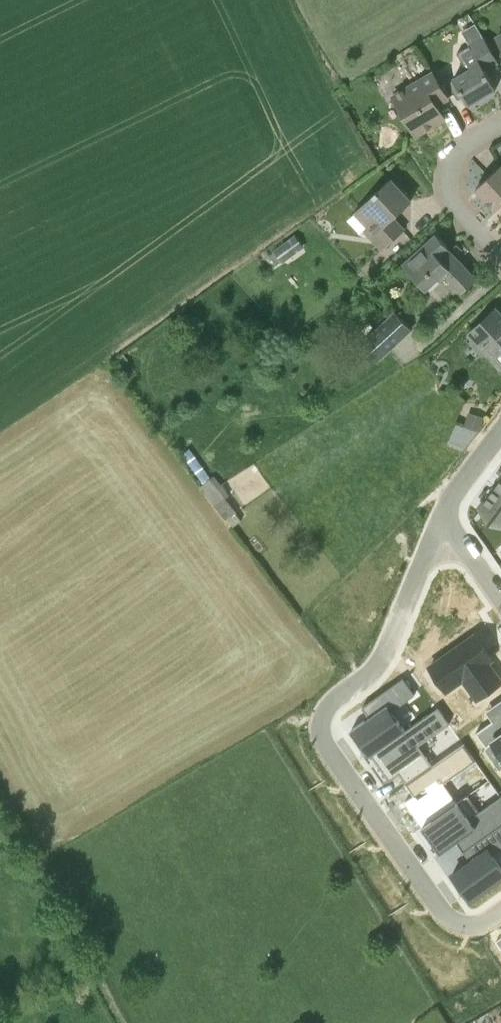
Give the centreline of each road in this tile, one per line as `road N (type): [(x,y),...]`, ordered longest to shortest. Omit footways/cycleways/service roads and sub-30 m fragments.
road 1 (residential): [(439,527),(382,655),(323,710),(320,735),(445,915),(472,924),(500,911)]
road 2 (residential): [(500,252),(451,197),(441,174),(457,146),(500,117)]

